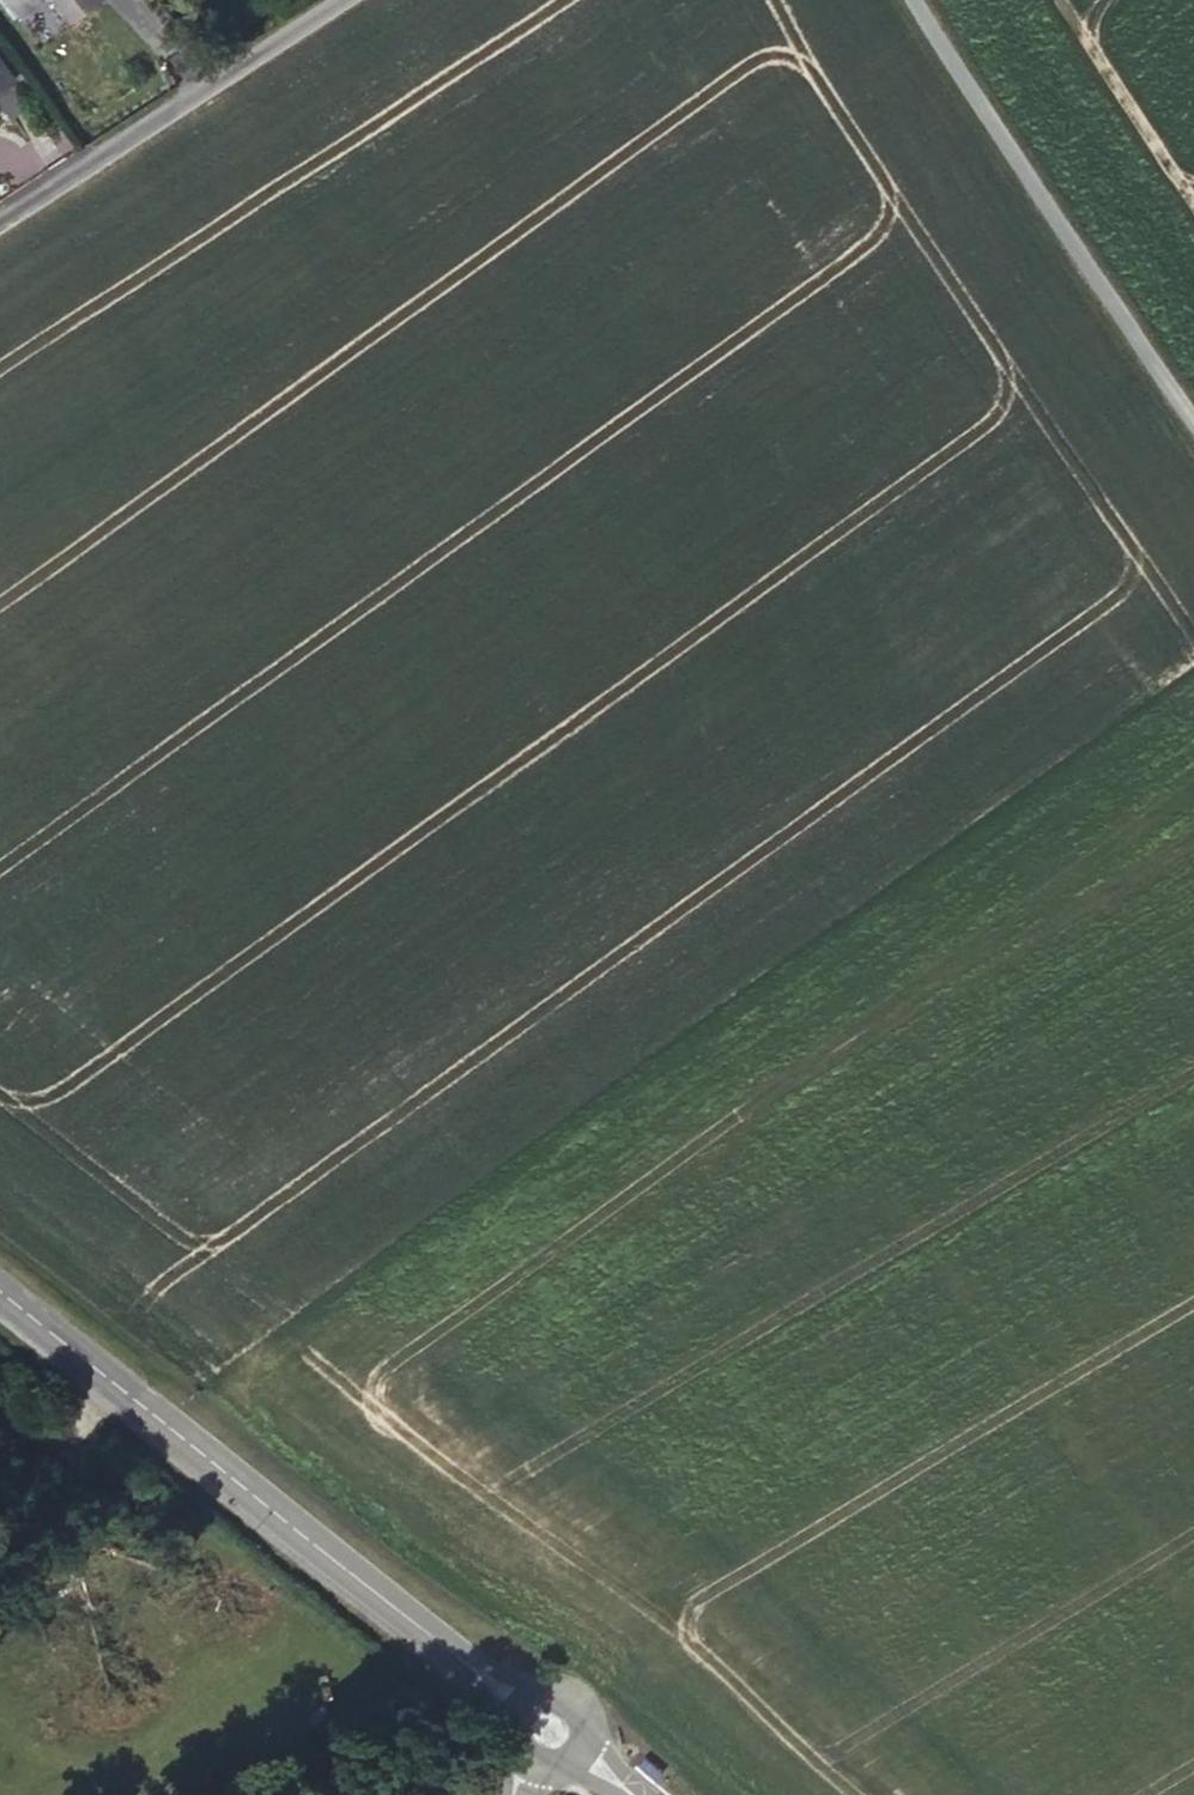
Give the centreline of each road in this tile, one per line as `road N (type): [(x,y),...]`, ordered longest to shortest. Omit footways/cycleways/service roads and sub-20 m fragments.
road 1 (secondary): [(0,1299),(553,1731)]
road 2 (unclassified): [(1193,430),(1013,173),(908,0)]
road 3 (unclassified): [(343,0),(0,218)]

